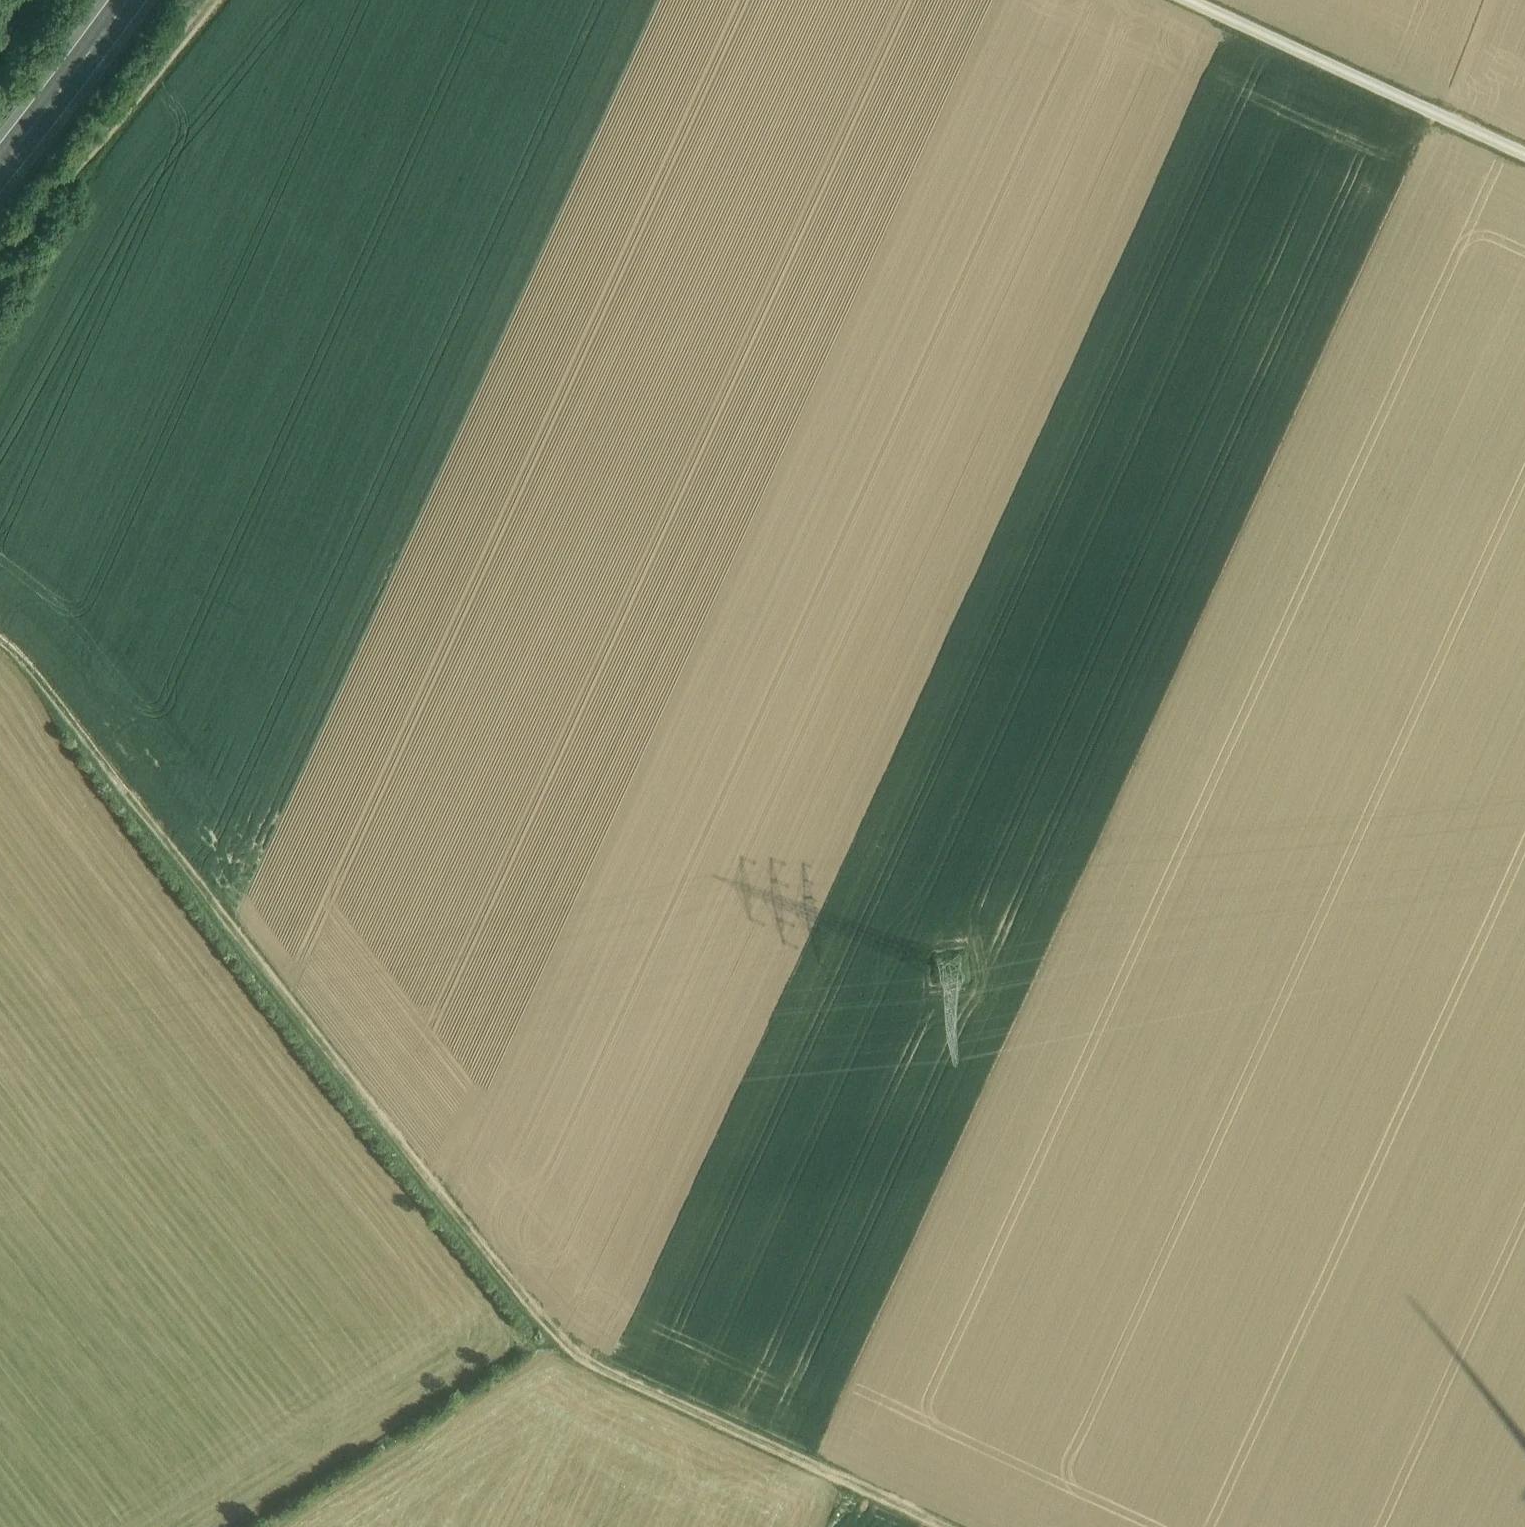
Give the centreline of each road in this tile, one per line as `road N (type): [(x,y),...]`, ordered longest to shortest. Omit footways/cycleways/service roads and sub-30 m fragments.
road 1 (track): [(0,640),(19,653),(565,1353),(944,1526)]
road 2 (unclassified): [(1524,151),(1196,0)]
road 3 (track): [(0,260),(208,0)]
road 4 (primary): [(124,0),(0,161)]

